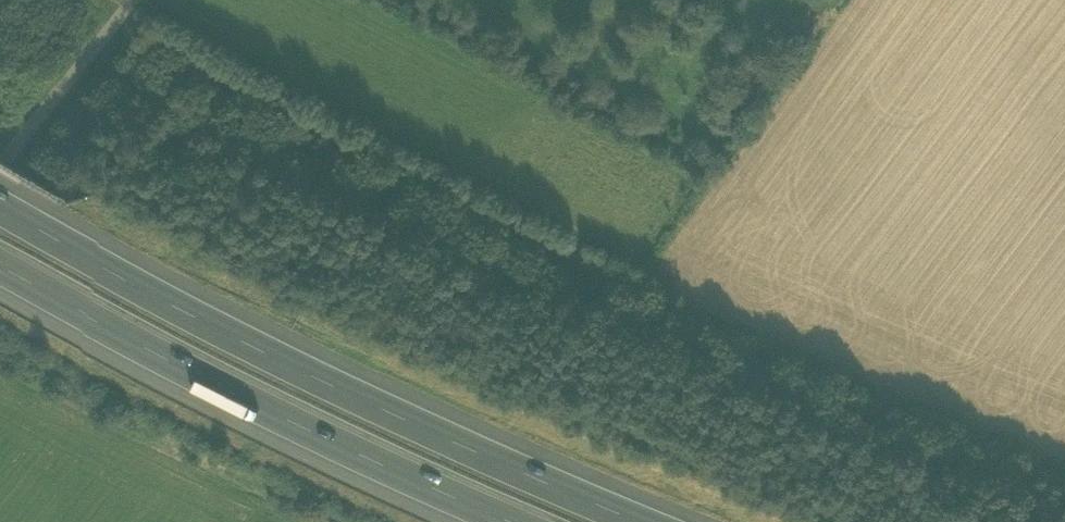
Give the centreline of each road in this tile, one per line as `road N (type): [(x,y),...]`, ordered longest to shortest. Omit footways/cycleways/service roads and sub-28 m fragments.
road 1 (motorway): [(655,521),(270,349),(0,203)]
road 2 (motorway): [(0,263),(246,394),(526,521)]
road 3 (residential): [(26,133),(133,0)]

